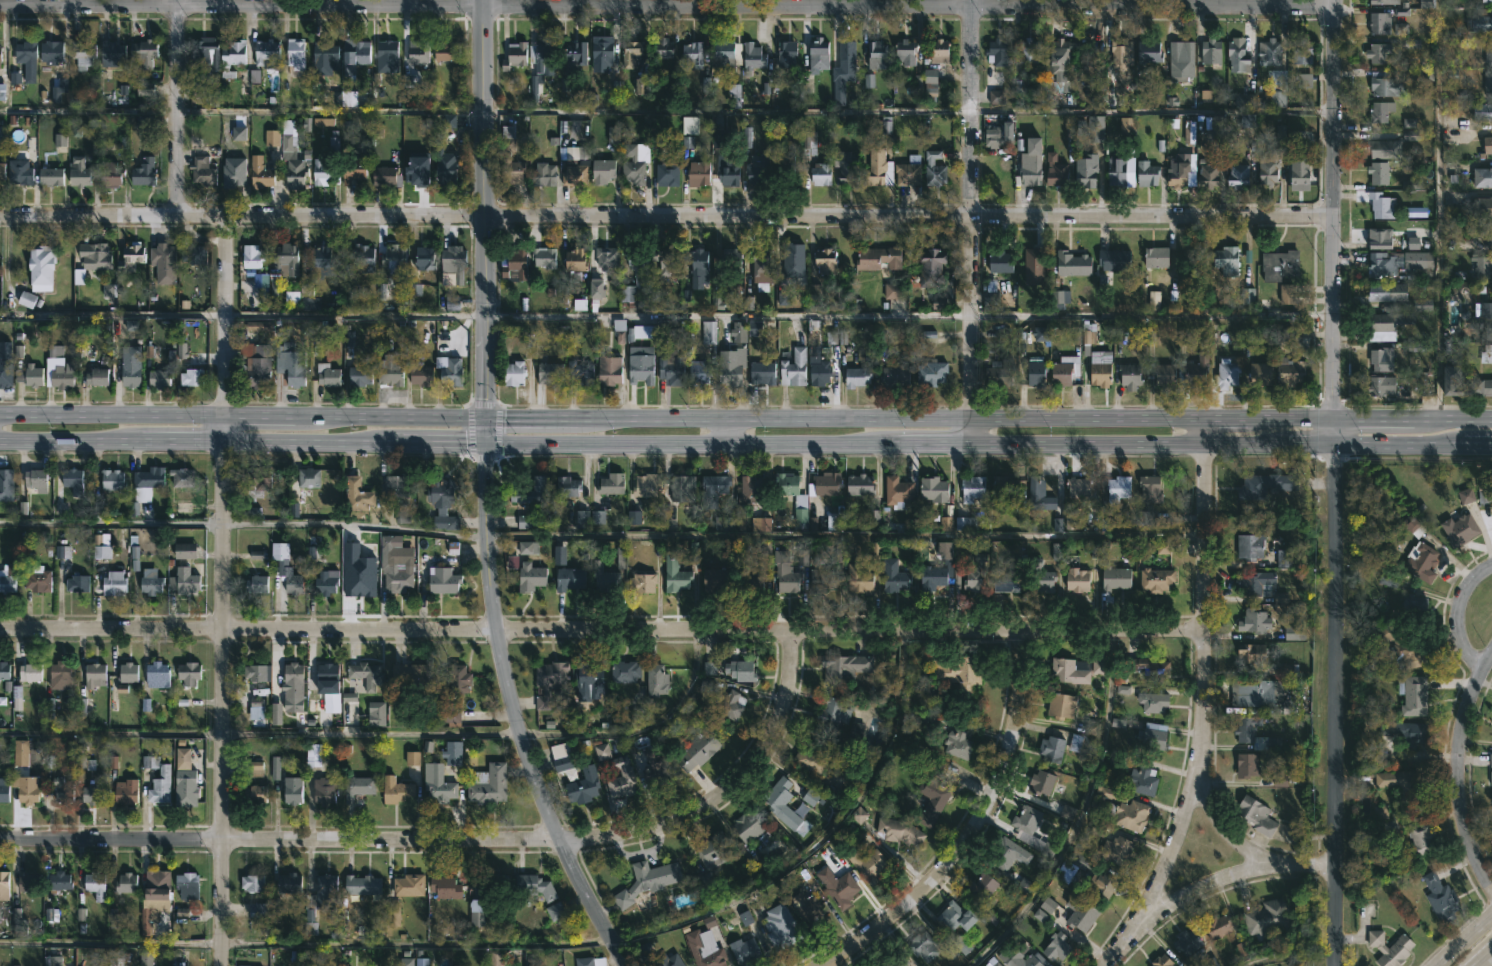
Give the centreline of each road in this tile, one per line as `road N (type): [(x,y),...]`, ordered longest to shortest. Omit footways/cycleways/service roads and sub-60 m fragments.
road 1 (secondary): [(1491,419),(0,415)]
road 2 (secondary): [(0,441),(1491,444)]
road 3 (residential): [(1333,3),(0,4)]
road 4 (residential): [(1204,629),(0,629)]
road 5 (residential): [(970,215),(0,217)]
road 6 (residential): [(793,632),(784,706),(762,751),(688,813),(639,832),(561,840),(0,839)]
road 7 (residential): [(227,216),(222,965)]
road 8 (tertiary): [(485,419),(491,583),(509,696),(561,840),(626,965)]
road 9 (residential): [(1204,422),(1194,776),(1165,865),(1121,946)]
road 10 (tertiary): [(1331,421),(1335,865)]
road 11 (tertiary): [(481,0),(485,419)]
road 12 (residential): [(1021,630),(1012,746),(969,834),(935,879),(817,965)]
road 13 (residential): [(1332,215),(970,215)]
road 14 (residential): [(1335,865),(1271,864),(1206,883),(1171,903),(1103,965)]
road 15 (residential): [(1491,654),(1462,725),(1458,777),(1462,817),(1491,890)]
road 16 (residential): [(970,215),(969,447)]
road 17 (residential): [(175,0),(177,217)]
road 18 (residential): [(1333,0),(1332,215)]
road 19 (residential): [(970,0),(970,215)]
road 20 (residential): [(1332,215),(1331,421)]
road 21 (residential): [(1482,669),(1465,650),(1457,609),(1463,589),(1491,563)]
road 22 (residential): [(1271,864),(1216,823),(1194,776)]

